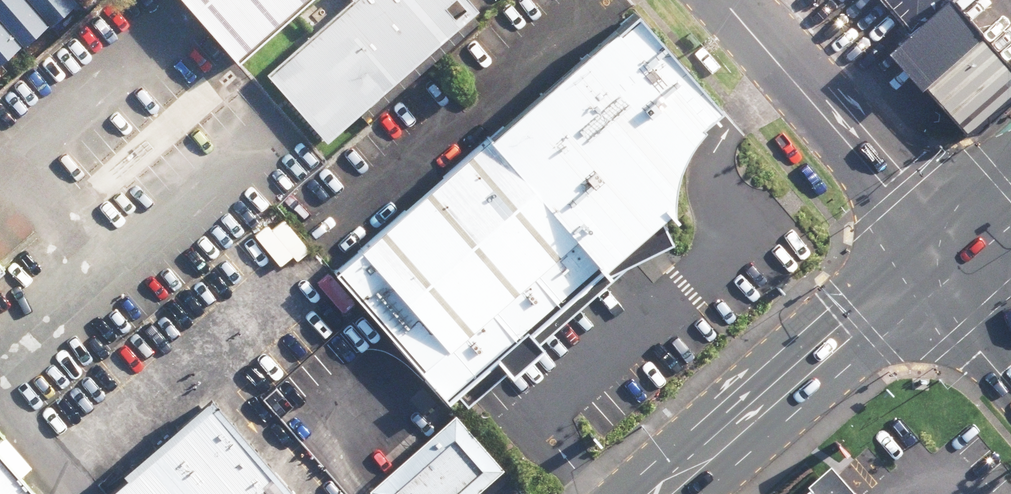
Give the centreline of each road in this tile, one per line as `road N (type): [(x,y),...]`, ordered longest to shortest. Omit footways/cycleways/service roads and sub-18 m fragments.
road 1 (secondary): [(683,493),(943,263)]
road 2 (residential): [(943,263),(887,184),(727,0)]

